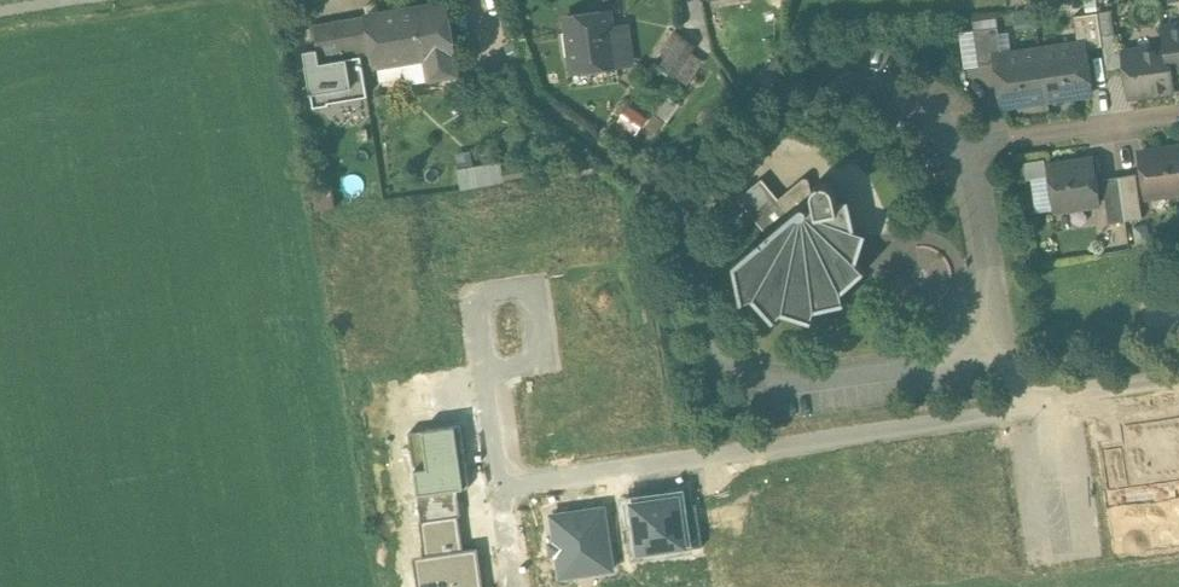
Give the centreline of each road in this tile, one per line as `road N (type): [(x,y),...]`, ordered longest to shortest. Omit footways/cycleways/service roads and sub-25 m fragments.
road 1 (residential): [(1010,405),(507,483)]
road 2 (residential): [(1010,405),(972,147),(1178,121)]
road 3 (residential): [(489,369),(477,296),(535,286),(544,361)]
road 4 (residential): [(1044,400),(1062,545)]
road 5 (residential): [(1178,379),(1044,400)]

